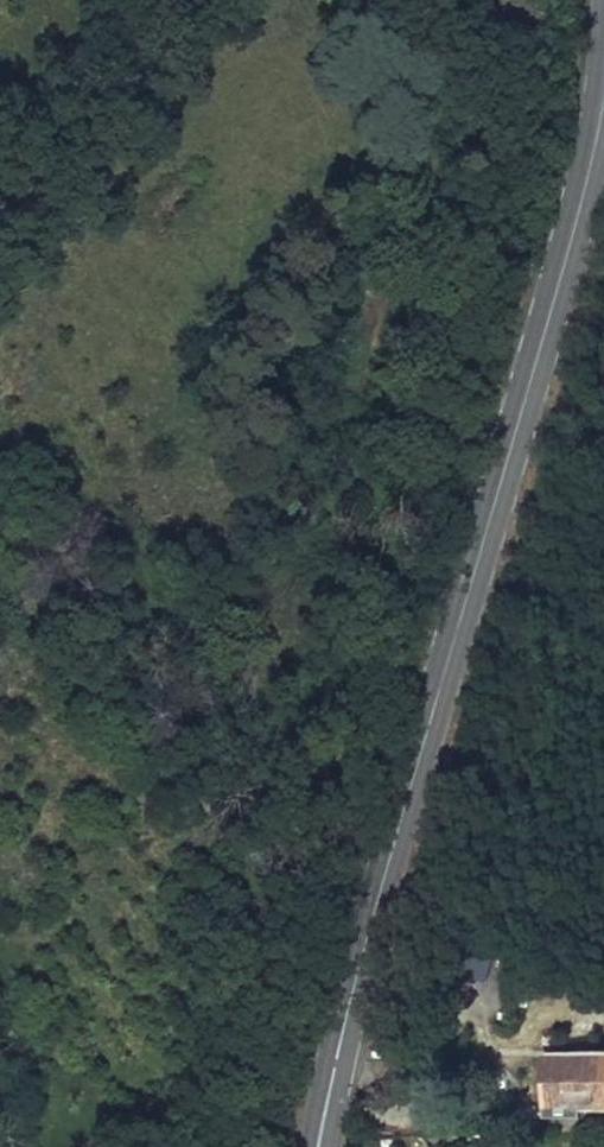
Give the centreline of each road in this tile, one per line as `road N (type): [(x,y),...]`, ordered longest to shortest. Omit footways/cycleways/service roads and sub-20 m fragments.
road 1 (tertiary): [(603,86),(562,278),(408,793),(318,1146)]

